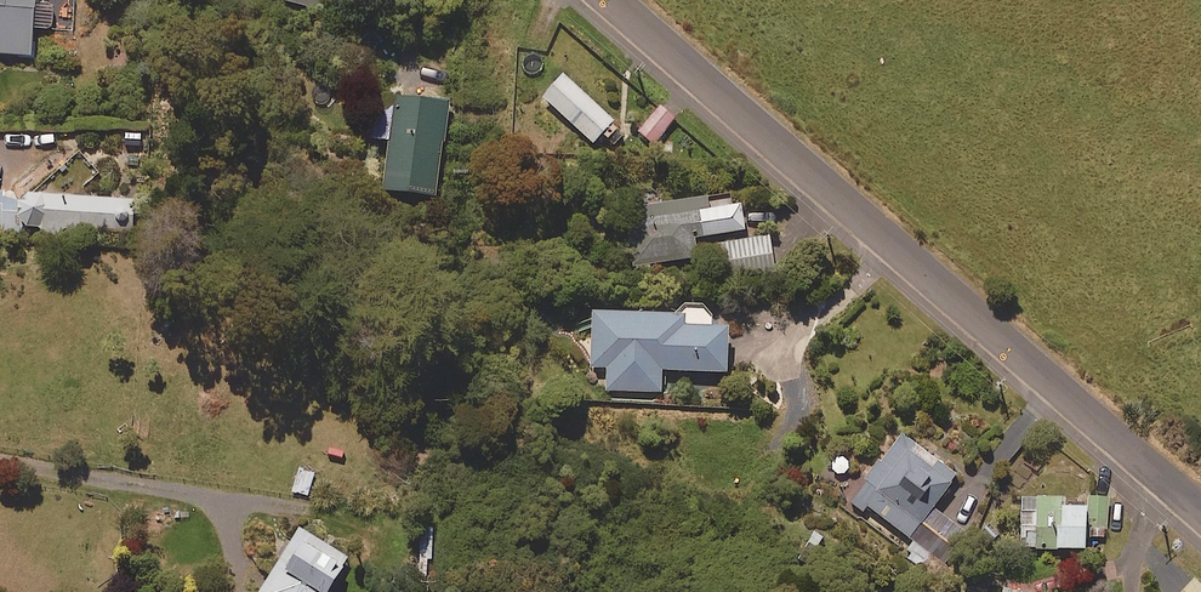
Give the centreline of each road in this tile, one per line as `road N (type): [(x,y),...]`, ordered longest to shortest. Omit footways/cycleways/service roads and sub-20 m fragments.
road 1 (unclassified): [(611,0),(1166,479)]
road 2 (residential): [(0,463),(228,502)]

